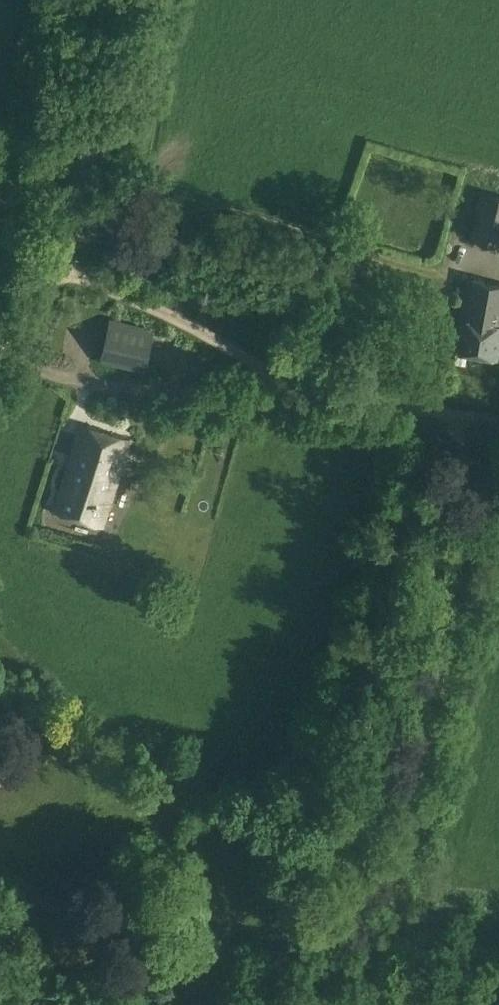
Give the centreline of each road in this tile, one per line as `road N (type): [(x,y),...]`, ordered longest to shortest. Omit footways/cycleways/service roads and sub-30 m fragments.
road 1 (track): [(460,415),(322,1004)]
road 2 (track): [(498,421),(338,397),(274,375),(213,334),(51,261)]
road 3 (tertiary): [(0,332),(51,261),(116,0)]
road 4 (track): [(59,233),(134,237),(194,211),(221,212),(330,243)]
road 5 (track): [(336,944),(498,969)]

